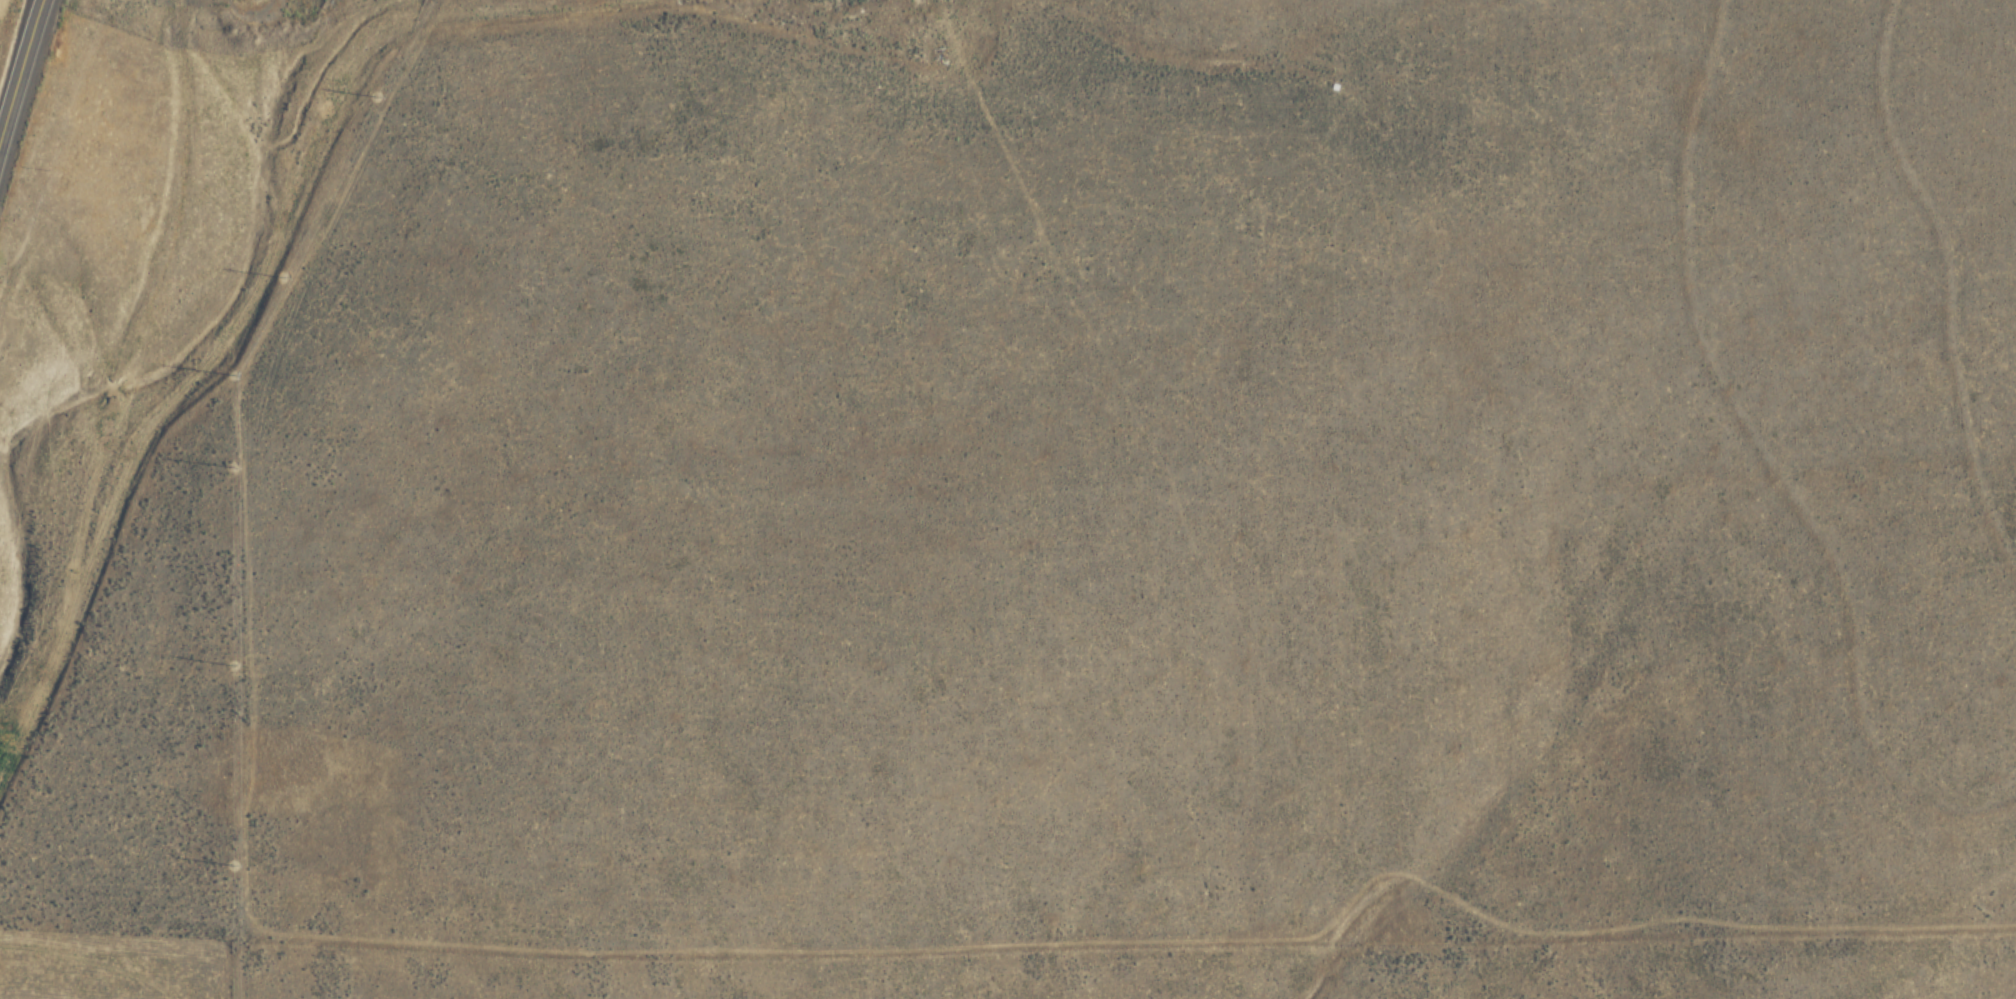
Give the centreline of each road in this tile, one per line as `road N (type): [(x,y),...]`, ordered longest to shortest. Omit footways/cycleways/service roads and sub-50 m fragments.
road 1 (secondary): [(0,139),(43,0)]

